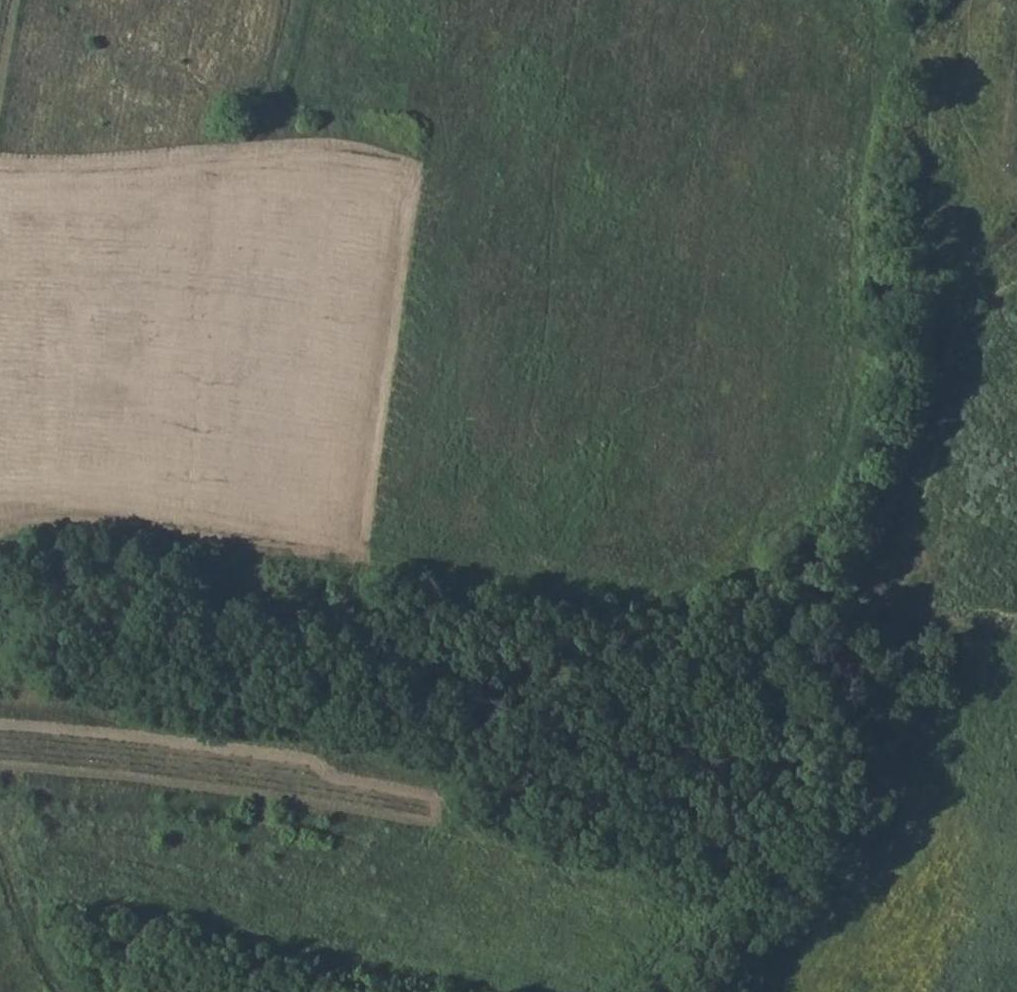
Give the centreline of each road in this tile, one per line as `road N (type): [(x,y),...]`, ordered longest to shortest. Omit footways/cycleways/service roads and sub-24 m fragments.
road 1 (track): [(305,0),(265,133),(244,147),(0,159)]
road 2 (track): [(0,854),(49,991)]

